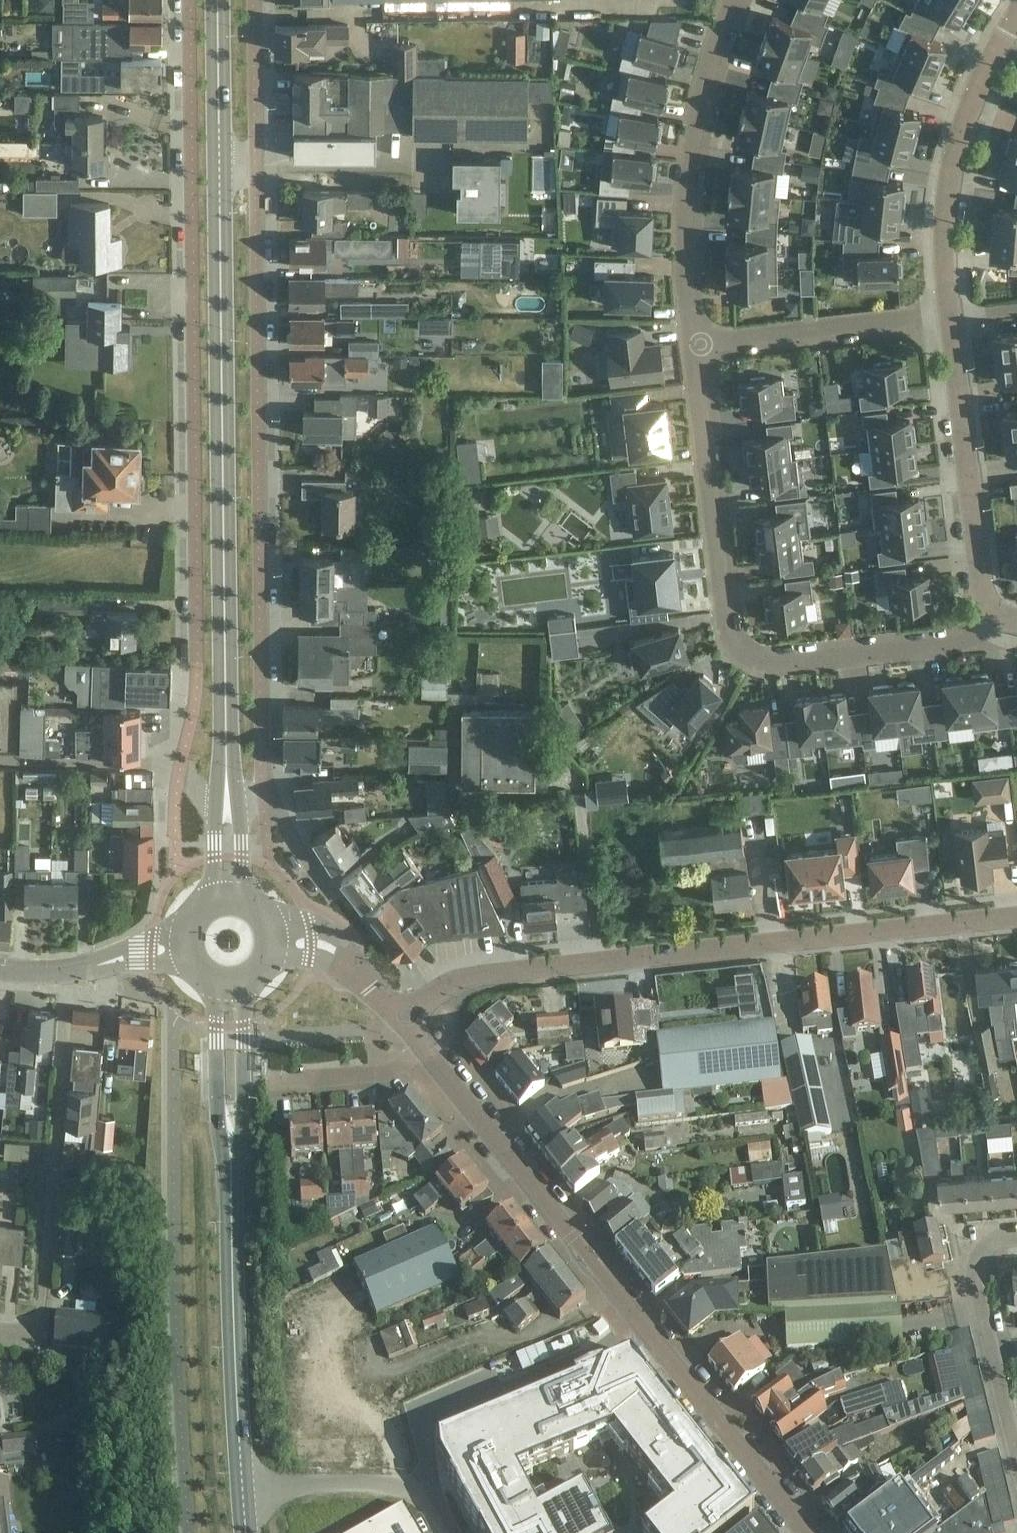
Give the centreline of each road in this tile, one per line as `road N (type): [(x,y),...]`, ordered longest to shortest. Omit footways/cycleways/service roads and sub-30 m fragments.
road 1 (residential): [(190,0),(198,654),(181,775)]
road 2 (residential): [(809,1532),(401,1022)]
road 3 (tertiary): [(401,1022),(468,976),(1016,918)]
road 4 (secondary): [(229,796),(220,165)]
road 5 (residential): [(264,793),(256,164)]
road 6 (residential): [(690,347),(723,632),(745,656),(773,666),(965,643),(996,614)]
road 7 (secondary): [(248,1532),(235,1320),(230,988)]
road 8 (residential): [(0,1335),(44,1337),(67,972)]
road 9 (residential): [(739,0),(717,55),(683,230),(690,347)]
road 10 (residential): [(1016,23),(960,144),(948,222),(951,317)]
road 11 (residential): [(951,317),(983,592),(996,614)]
road 12 (residential): [(951,317),(690,347)]
road 13 (residential): [(1016,1449),(973,1274),(980,1249),(1016,1234)]
road 14 (secondary): [(220,165),(219,0)]
road 15 (residential): [(256,164),(254,0)]
road 16 (tertiary): [(401,1022),(337,953),(277,942)]
road 17 (residential): [(264,793),(332,896)]
road 18 (tertiary): [(67,972),(185,945)]

